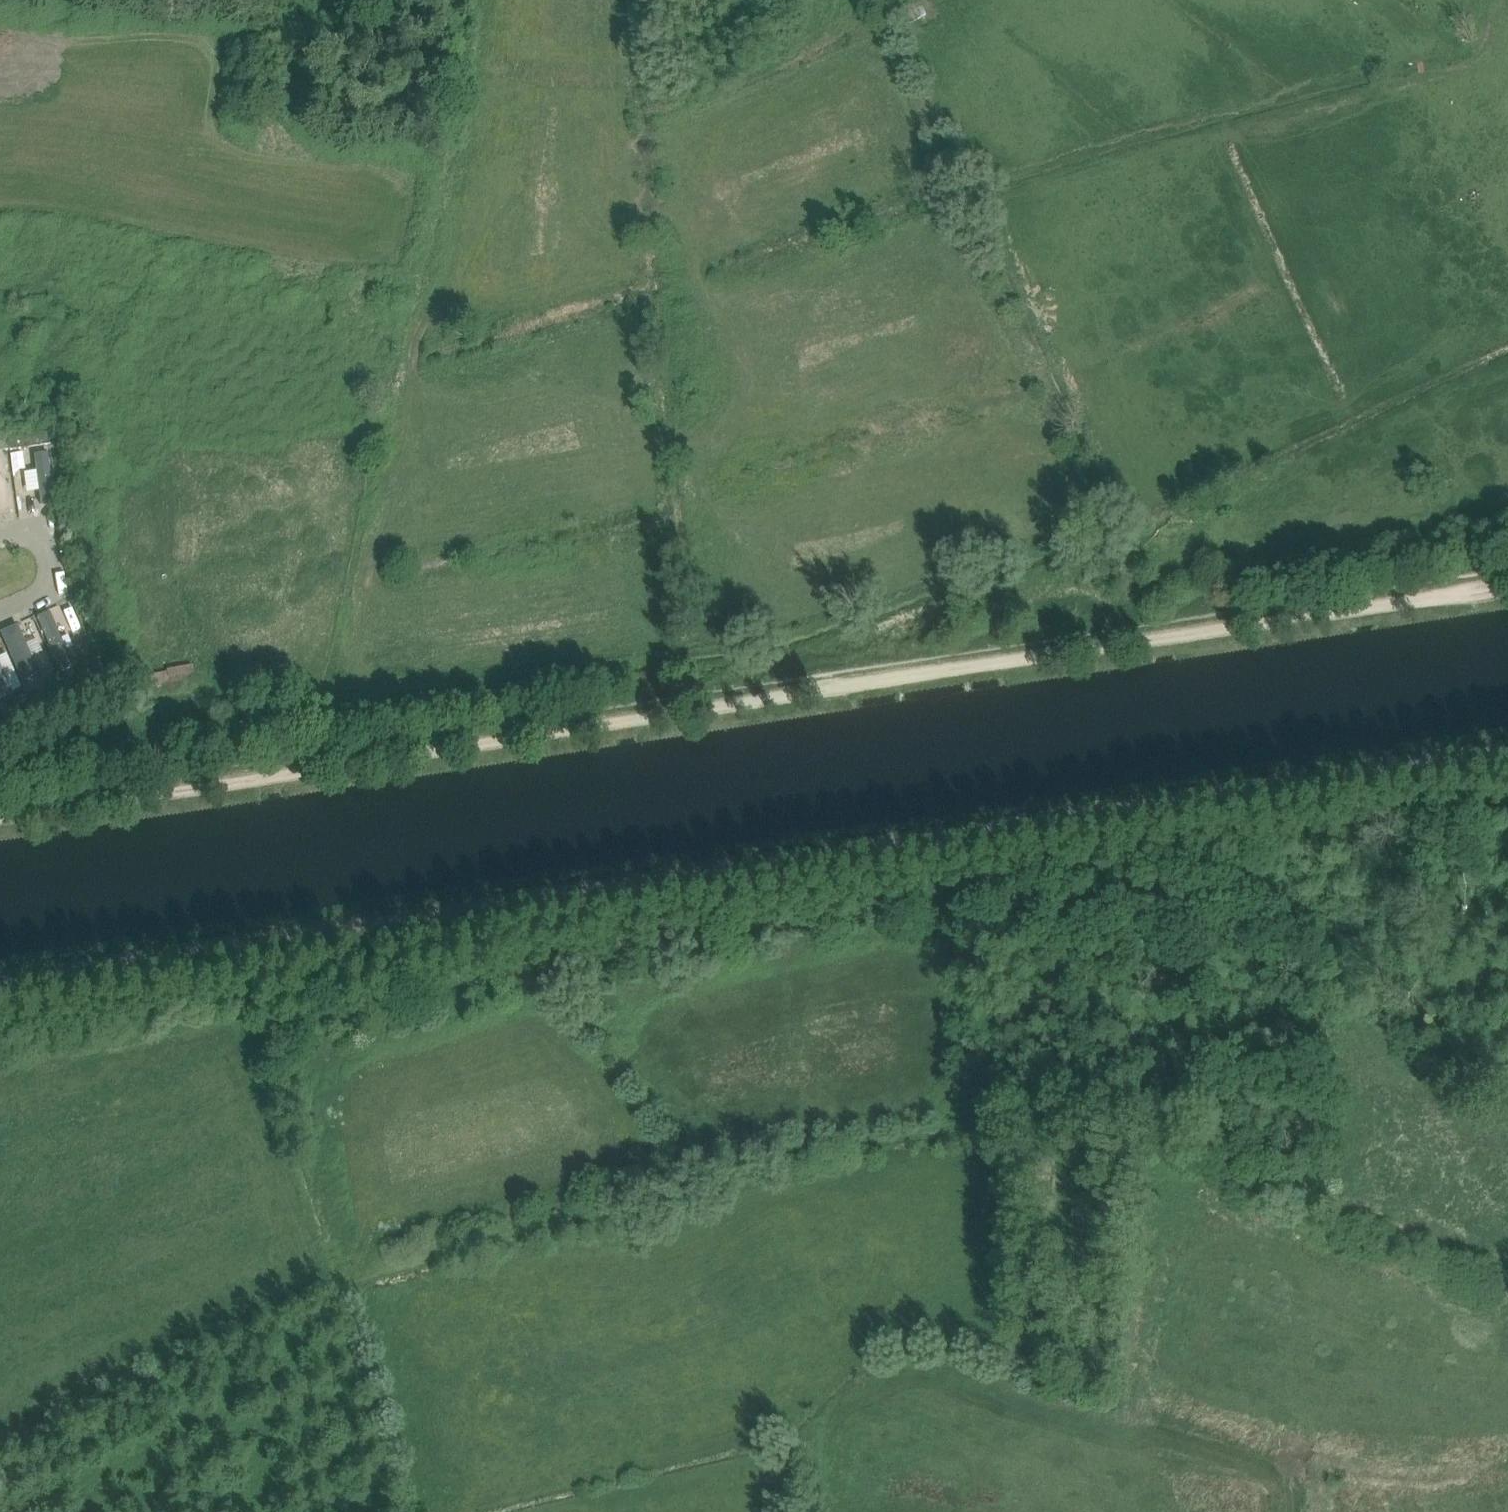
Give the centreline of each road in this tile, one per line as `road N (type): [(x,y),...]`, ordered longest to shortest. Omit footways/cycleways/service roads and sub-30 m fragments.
road 1 (track): [(0,820),(1507,587)]
road 2 (unclassified): [(0,543),(38,537),(53,556),(56,581),(48,599),(0,620)]

